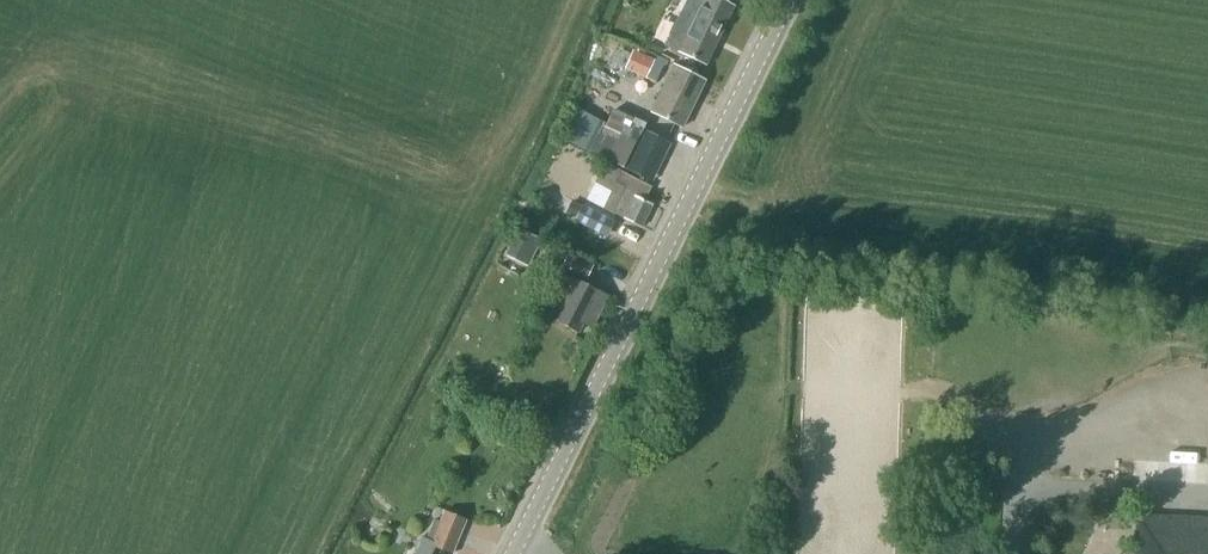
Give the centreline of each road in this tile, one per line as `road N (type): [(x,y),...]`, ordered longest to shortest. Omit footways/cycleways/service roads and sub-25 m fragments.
road 1 (secondary): [(509,553),(786,0)]

